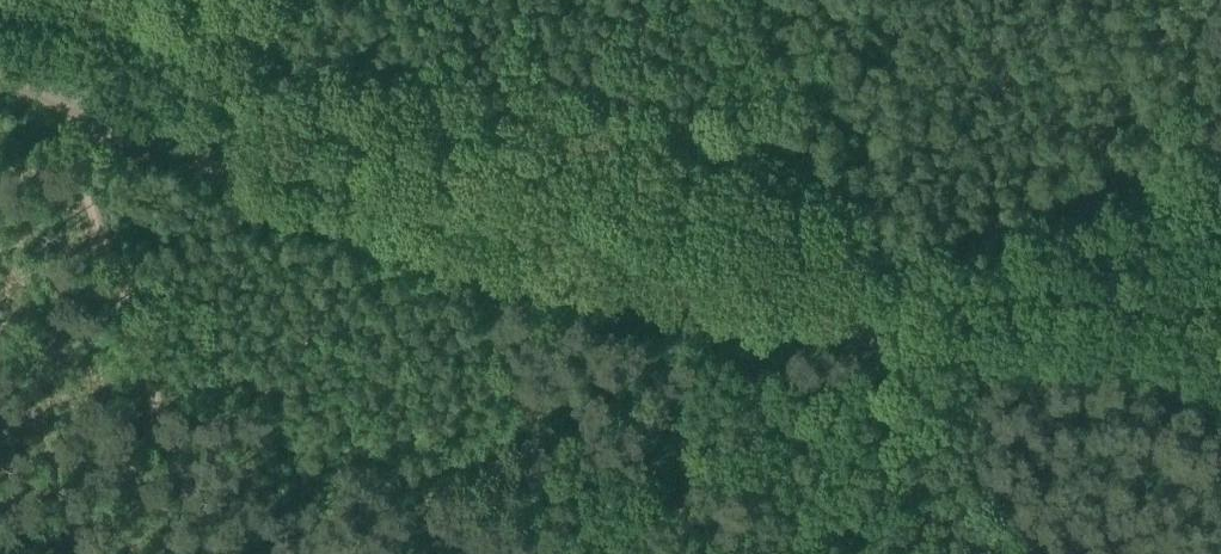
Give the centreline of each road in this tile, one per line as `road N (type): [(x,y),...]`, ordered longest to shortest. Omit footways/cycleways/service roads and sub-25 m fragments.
road 1 (track): [(141,144),(463,256),(874,336)]
road 2 (track): [(1181,393),(874,336)]
road 3 (track): [(0,77),(141,144)]

